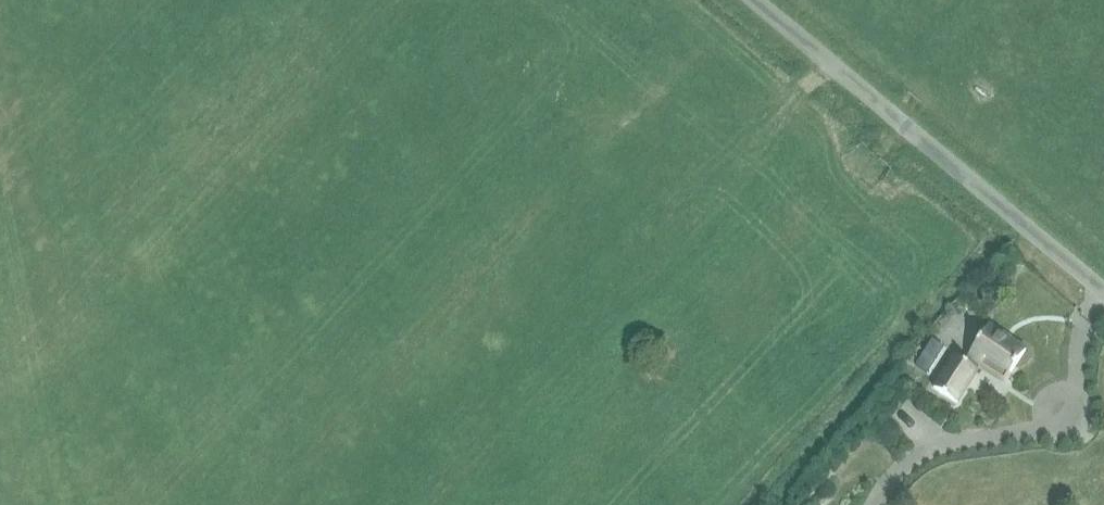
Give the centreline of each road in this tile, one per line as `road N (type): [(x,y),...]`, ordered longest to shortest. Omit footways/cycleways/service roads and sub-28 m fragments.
road 1 (unclassified): [(1103,294),(746,0)]

